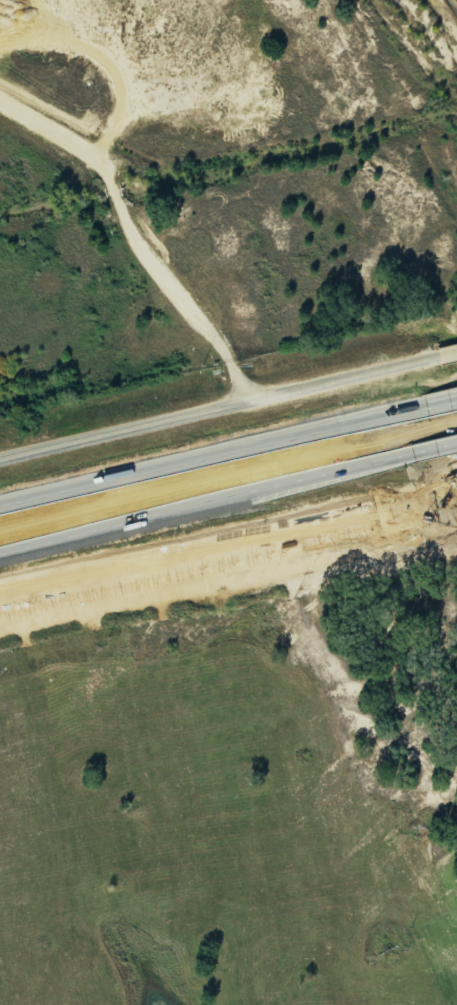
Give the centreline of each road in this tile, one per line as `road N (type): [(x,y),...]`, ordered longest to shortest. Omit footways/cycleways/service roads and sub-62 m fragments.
road 1 (tertiary): [(441,356),(0,459)]
road 2 (motorway): [(423,408),(0,506)]
road 3 (motorway): [(0,550),(416,453)]
road 4 (tertiary): [(0,600),(396,509)]

